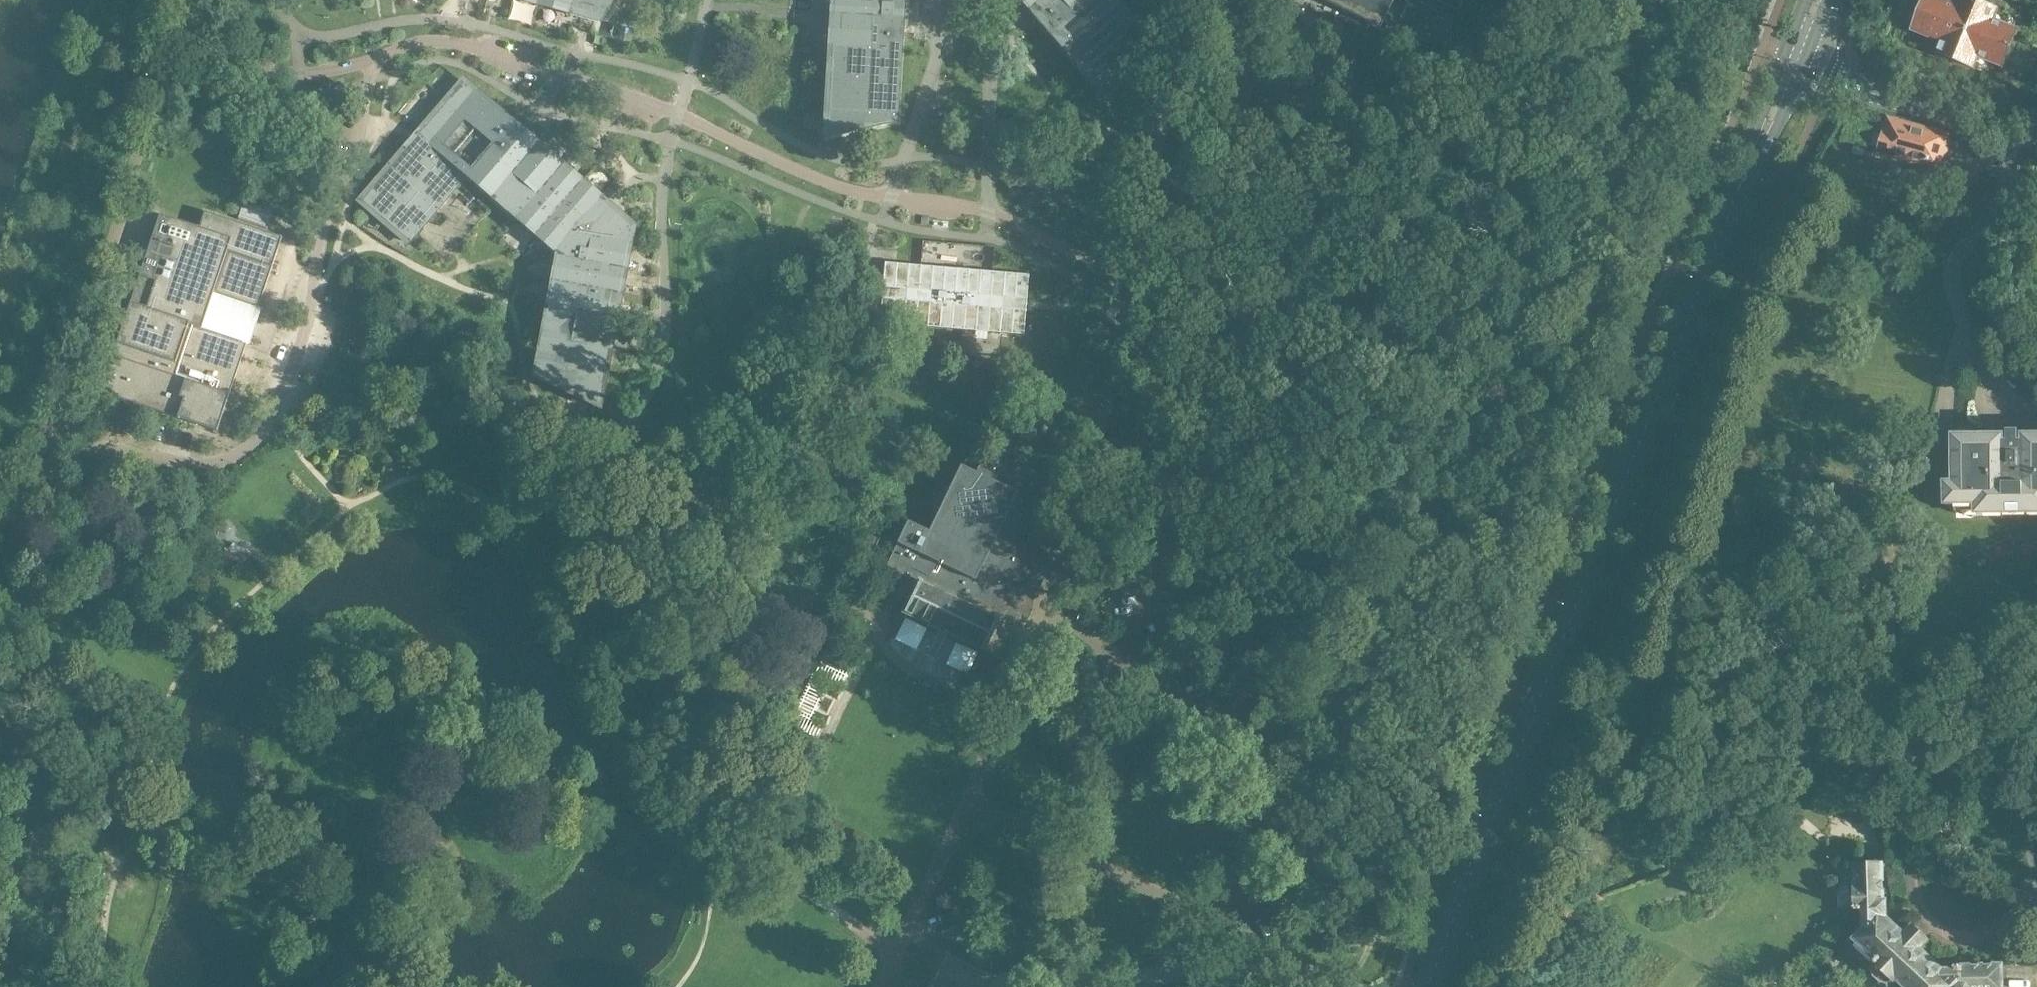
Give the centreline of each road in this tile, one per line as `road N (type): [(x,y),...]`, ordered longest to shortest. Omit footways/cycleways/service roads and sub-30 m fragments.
road 1 (primary): [(1425,986),(1796,55)]
road 2 (track): [(1870,771),(1910,895),(1928,918),(1979,932),(2001,915),(2014,883),(2010,843),(1941,781)]
road 3 (track): [(1559,706),(1870,771)]
road 4 (tertiary): [(2036,140),(1882,96),(1796,55)]

